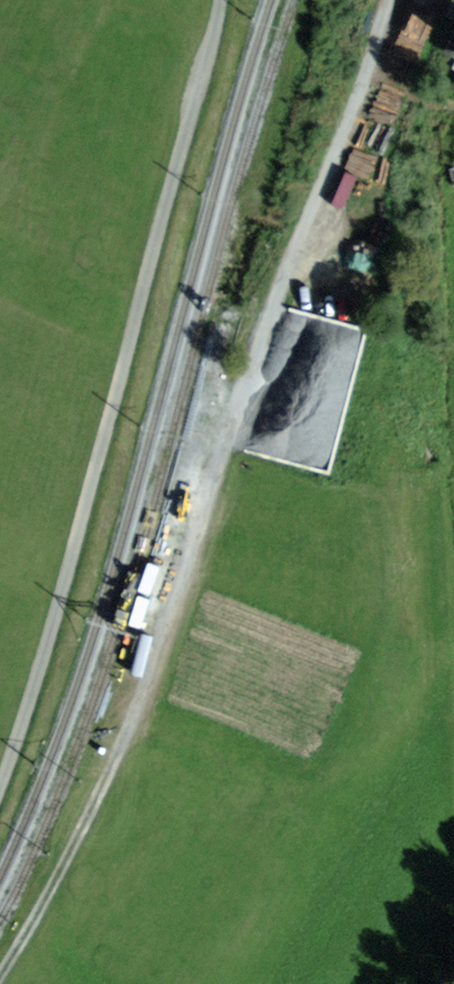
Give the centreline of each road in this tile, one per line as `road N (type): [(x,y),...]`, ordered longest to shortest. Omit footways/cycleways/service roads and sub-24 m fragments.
road 1 (track): [(384,0),(263,316),(180,591),(126,732),(0,974)]
road 2 (track): [(220,0),(52,632),(0,776)]

